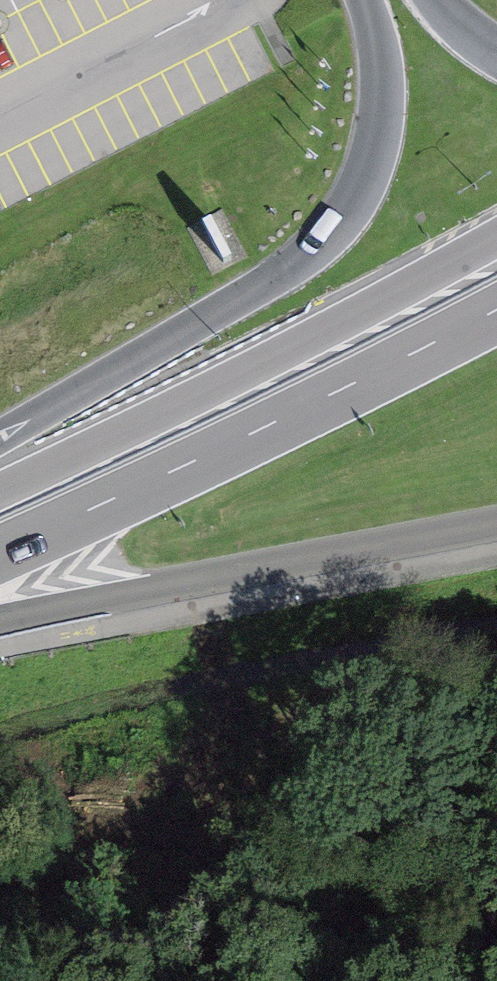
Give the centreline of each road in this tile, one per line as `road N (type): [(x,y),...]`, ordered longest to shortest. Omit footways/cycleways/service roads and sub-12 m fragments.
road 1 (unclassified): [(385,0),(381,138),(342,221),(305,255),(0,437)]
road 2 (primary): [(496,239),(0,493)]
road 3 (primary): [(0,555),(496,317)]
road 4 (tertiary): [(0,619),(496,524)]

